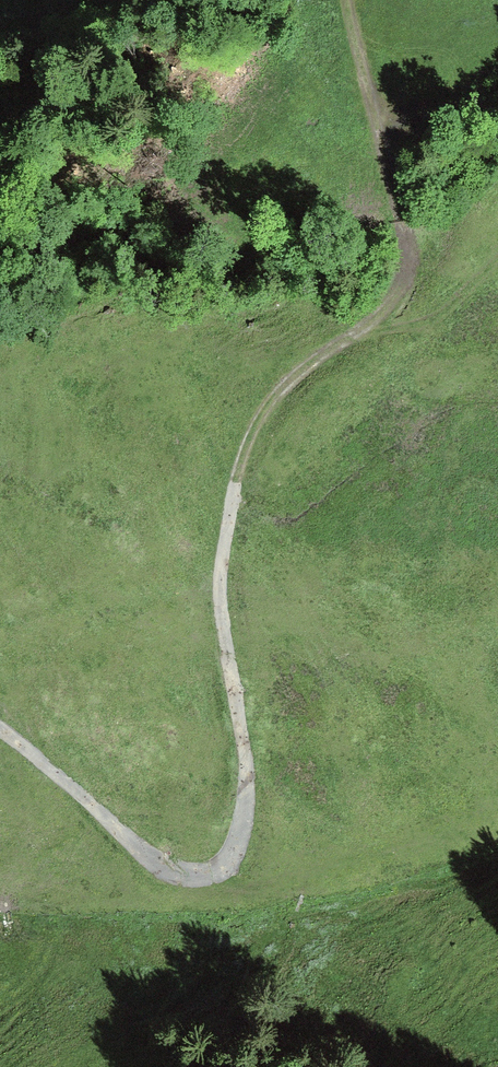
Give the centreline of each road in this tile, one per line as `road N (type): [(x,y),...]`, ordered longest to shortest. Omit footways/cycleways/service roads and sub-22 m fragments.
road 1 (unclassified): [(0,724),(166,860),(221,881),(240,860),(248,833),(226,592),(244,480)]
road 2 (track): [(353,0),(413,233),(405,292),(369,324)]
road 3 (track): [(0,898),(221,881)]
road 4 (track): [(244,480),(256,435),(292,390),(369,324)]

